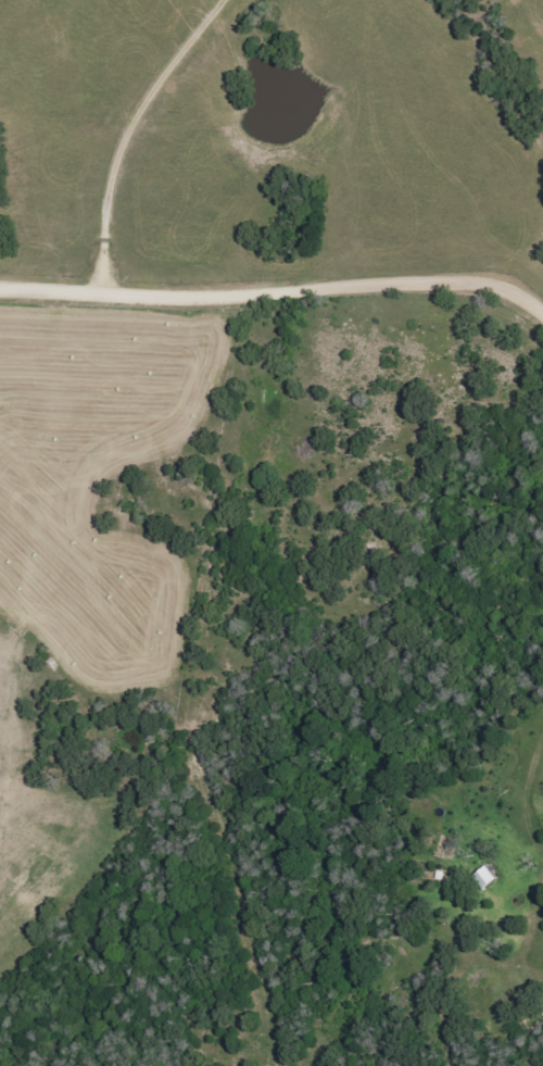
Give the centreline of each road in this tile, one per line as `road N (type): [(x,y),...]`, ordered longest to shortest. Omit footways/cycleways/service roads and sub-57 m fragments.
road 1 (residential): [(542,310),(504,287),(435,277),(189,292),(0,286)]

